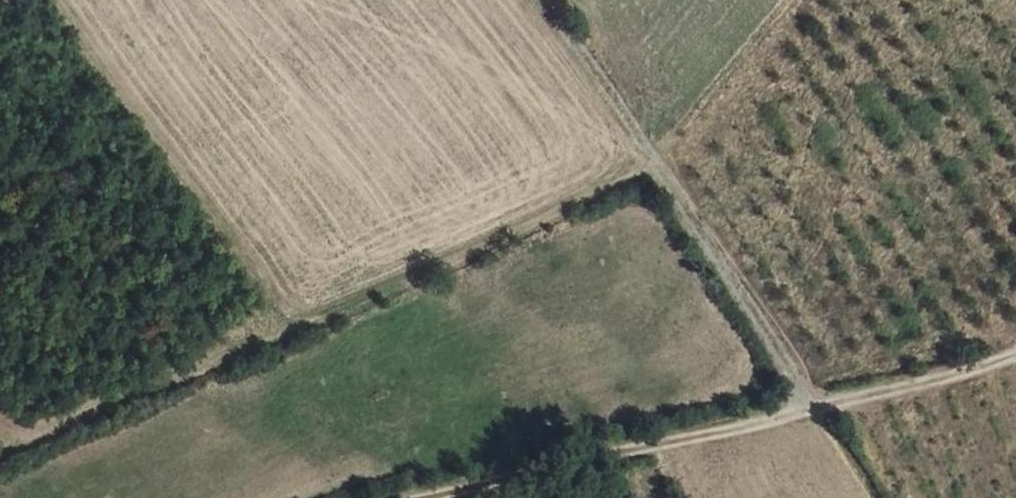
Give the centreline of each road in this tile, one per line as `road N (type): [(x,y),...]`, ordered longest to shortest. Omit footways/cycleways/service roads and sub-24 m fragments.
road 1 (unknown): [(0,459),(199,362),(347,310),(653,168)]
road 2 (track): [(1015,360),(805,414),(376,497)]
road 3 (track): [(811,412),(653,168)]
road 4 (track): [(653,168),(545,0)]

